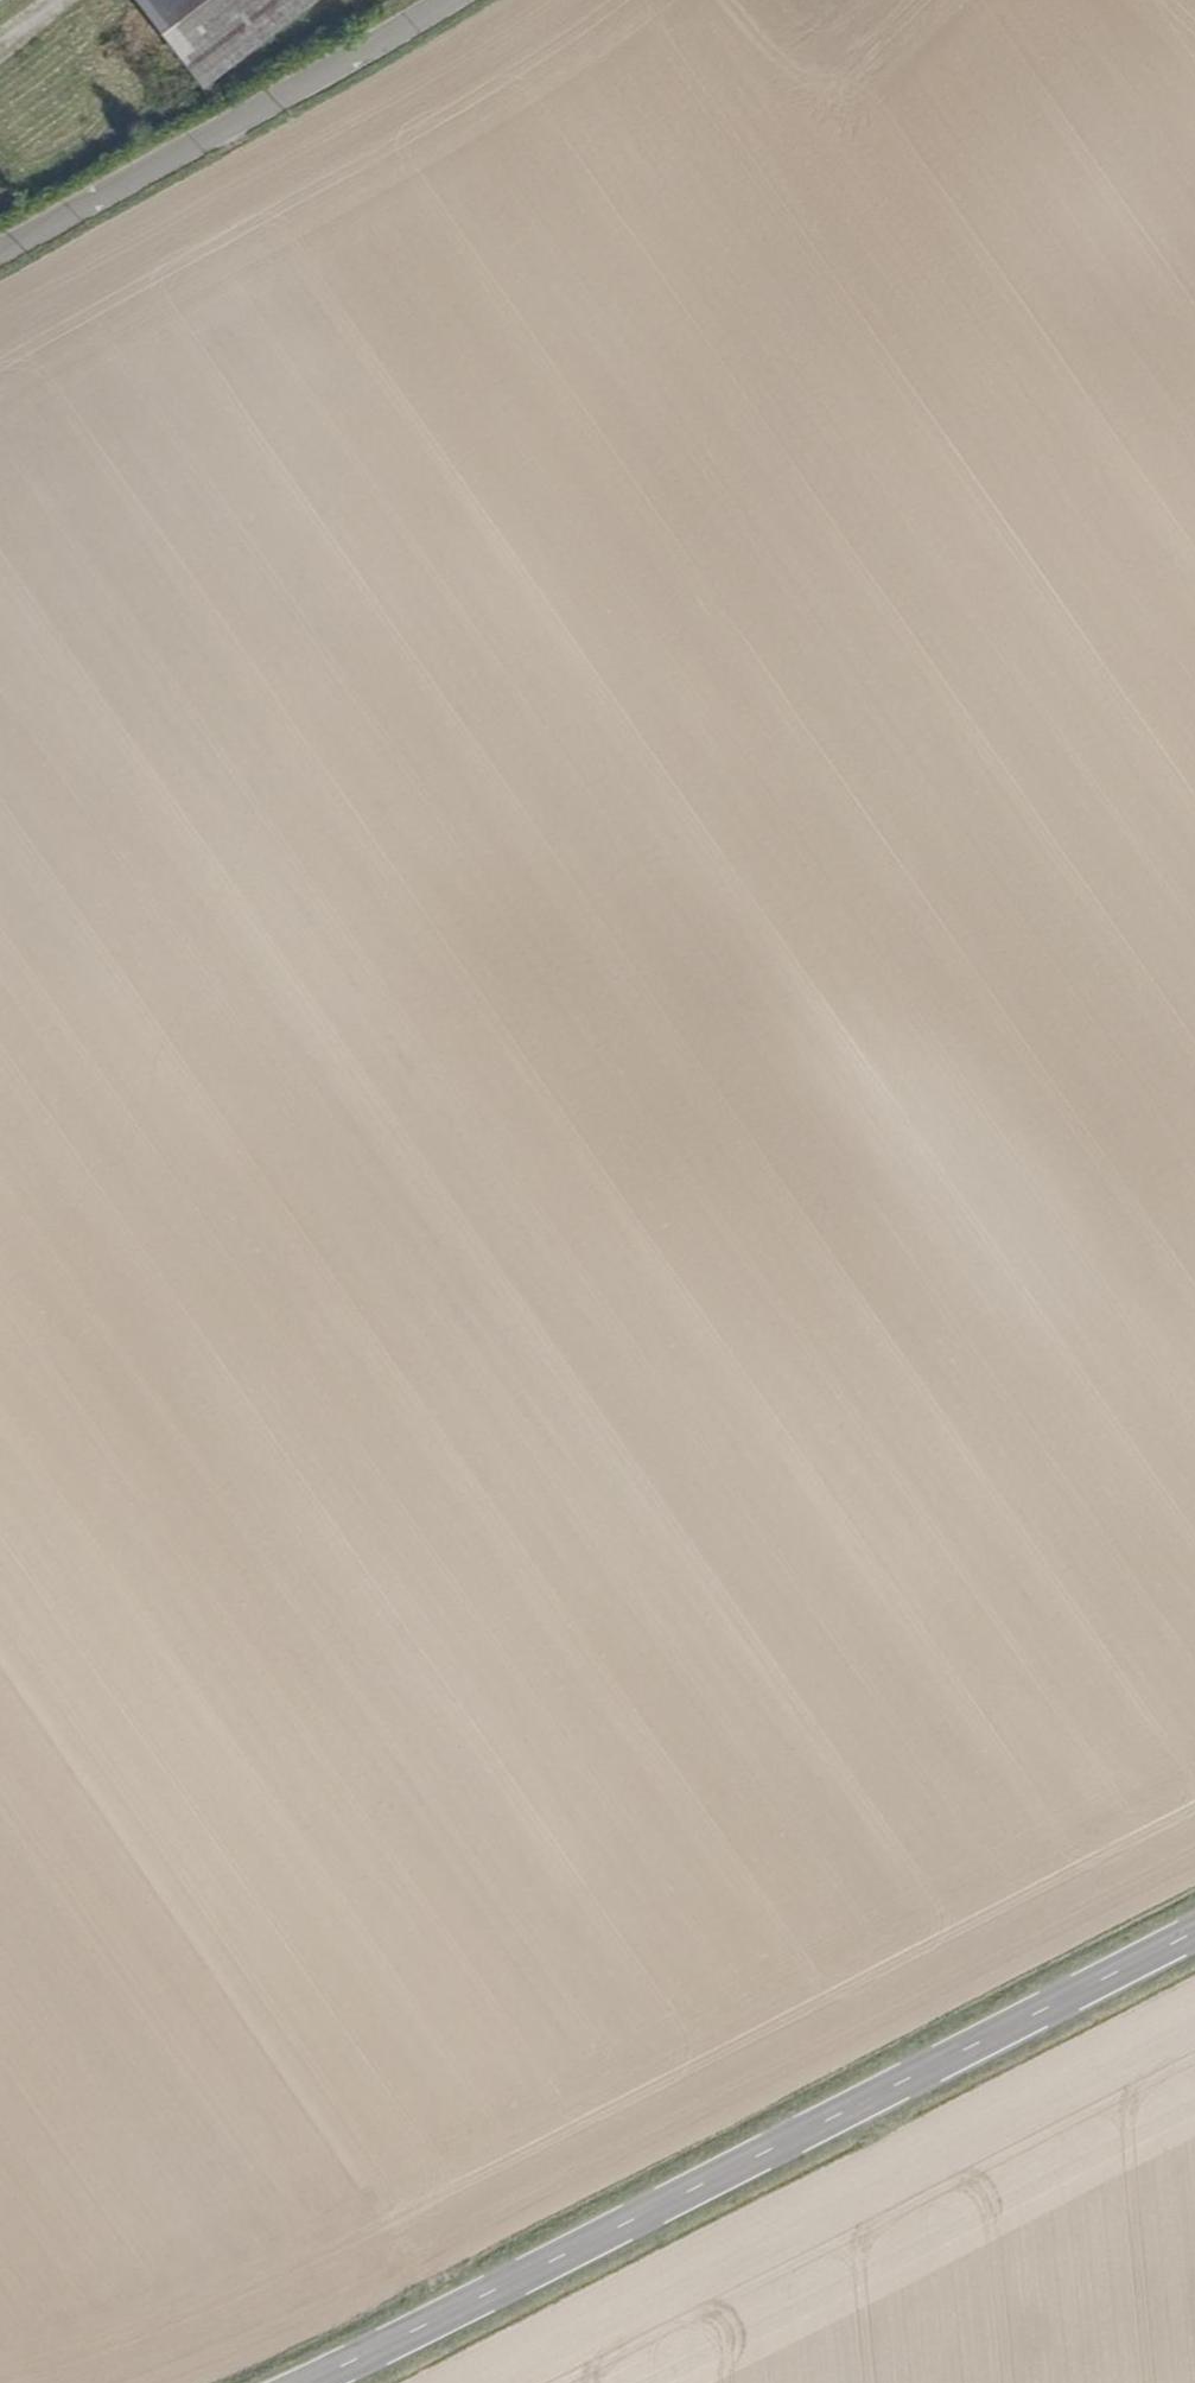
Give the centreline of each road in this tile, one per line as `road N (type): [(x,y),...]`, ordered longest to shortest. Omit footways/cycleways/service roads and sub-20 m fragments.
road 1 (secondary): [(1194,1938),(316,2382)]
road 2 (unclassified): [(453,0),(0,255)]

